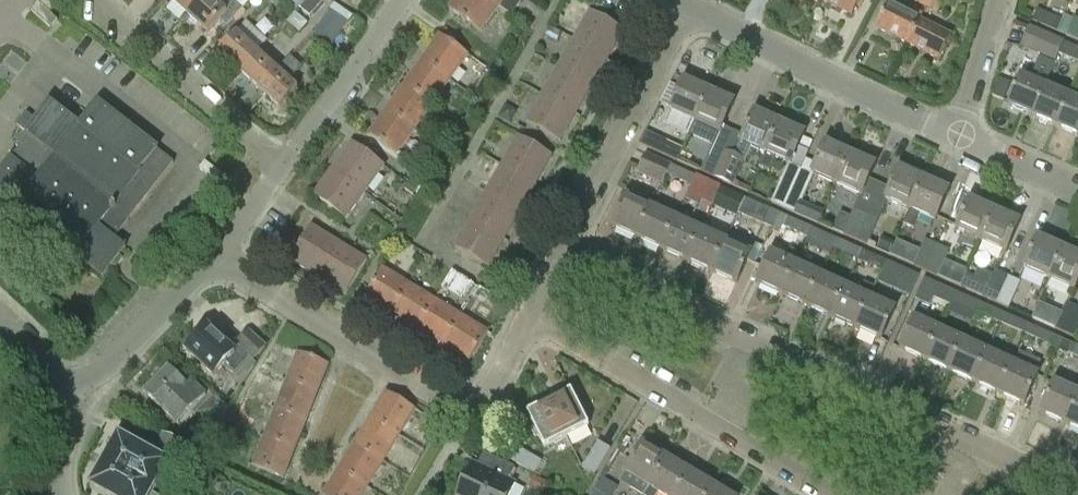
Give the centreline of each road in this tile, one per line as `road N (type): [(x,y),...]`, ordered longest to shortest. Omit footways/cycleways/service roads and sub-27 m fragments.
road 1 (residential): [(1077,491),(557,241)]
road 2 (residential): [(518,313),(482,381),(455,386),(212,255)]
road 3 (residential): [(834,494),(518,313)]
road 4 (residential): [(966,132),(861,91),(687,0)]
road 5 (residential): [(683,0),(557,241)]
road 6 (residential): [(285,160),(127,36),(96,0)]
road 7 (residential): [(54,391),(89,379),(212,255)]
road 8 (residential): [(285,160),(400,0)]
road 9 (residential): [(966,132),(1002,0)]
road 10 (residential): [(1077,184),(966,132)]
road 11 (residential): [(212,255),(285,160)]

